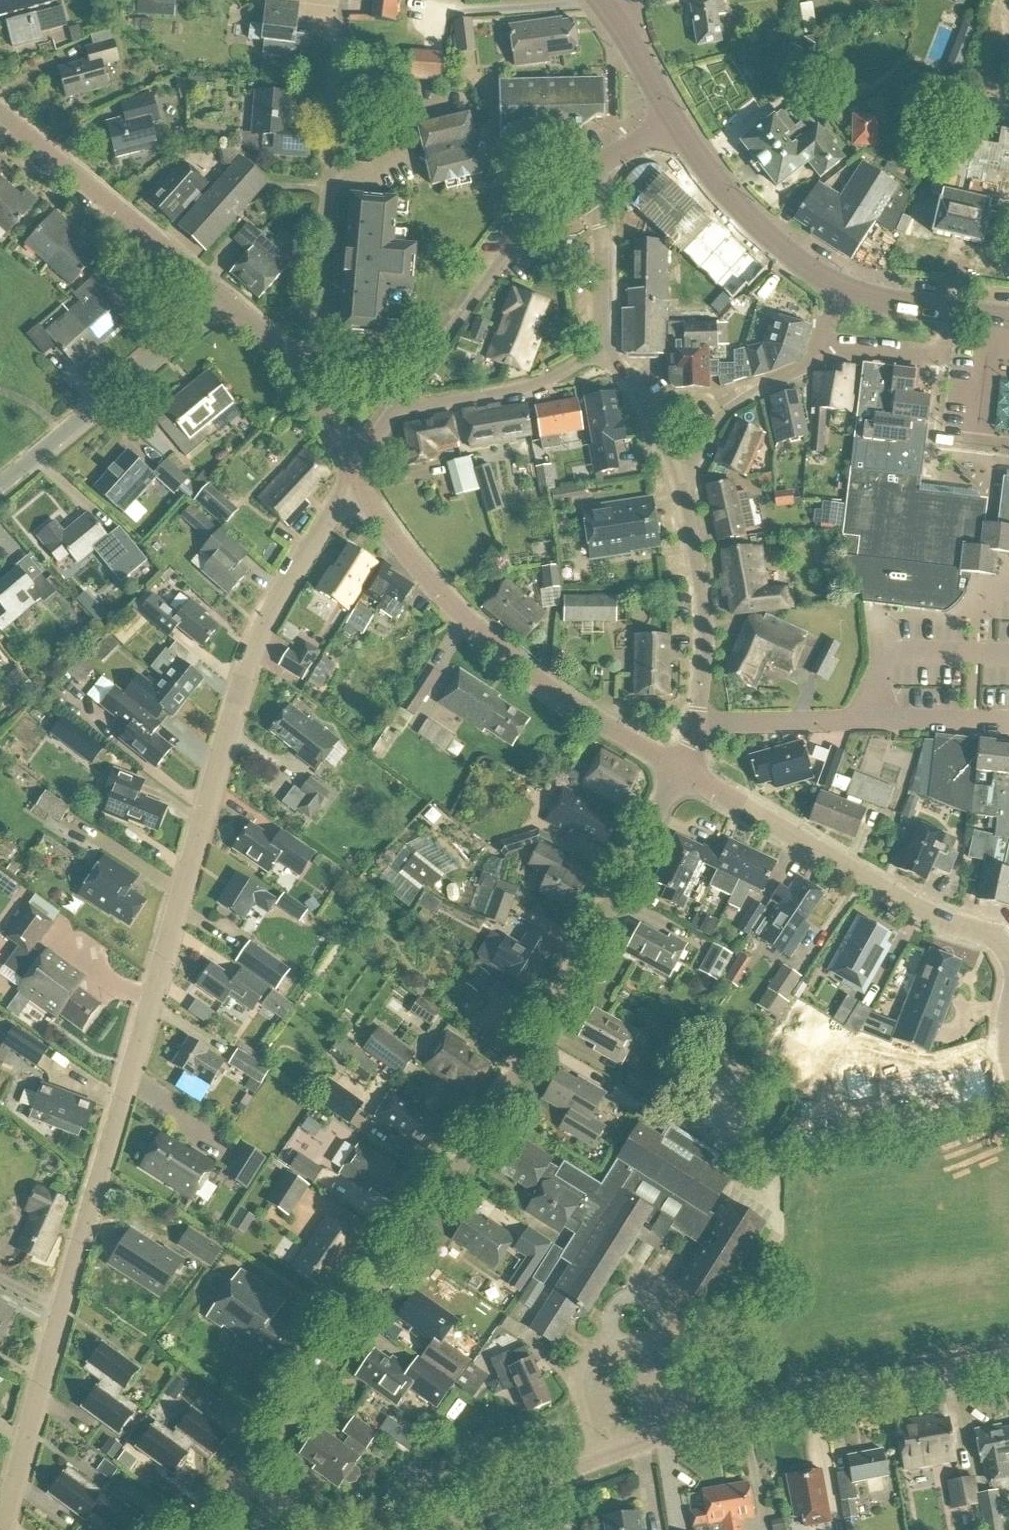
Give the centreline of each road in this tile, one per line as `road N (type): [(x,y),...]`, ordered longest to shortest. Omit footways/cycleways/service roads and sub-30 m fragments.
road 1 (residential): [(5,1529),(245,679),(276,604),(353,471)]
road 2 (residential): [(247,1474),(466,1157),(552,1013),(680,768)]
road 3 (tertiary): [(451,1529),(599,1459),(723,1420),(1008,1358)]
road 4 (residential): [(680,768),(577,707),(487,636),(416,566),(353,471)]
road 5 (residential): [(286,357),(306,350),(318,332),(344,0)]
road 6 (residential): [(1008,941),(956,929),(680,768)]
road 7 (residential): [(701,722),(1008,722)]
road 8 (residential): [(0,486),(220,298)]
road 9 (residential): [(220,298),(0,115)]
road 10 (residential): [(403,398),(535,218),(579,178)]
road 11 (residential): [(681,487),(727,407),(748,391),(802,373),(835,292)]
road 12 (residential): [(701,722),(705,655),(681,487)]
road 13 (secondary): [(835,292),(743,217),(674,122)]
road 14 (residential): [(403,398),(415,405),(497,394),(605,353)]
road 15 (residential): [(605,353),(601,224),(579,178)]
road 16 (secondary): [(1008,321),(835,292)]
road 17 (residential): [(681,487),(634,389),(605,353)]
road 18 (residential): [(353,471),(286,357)]

